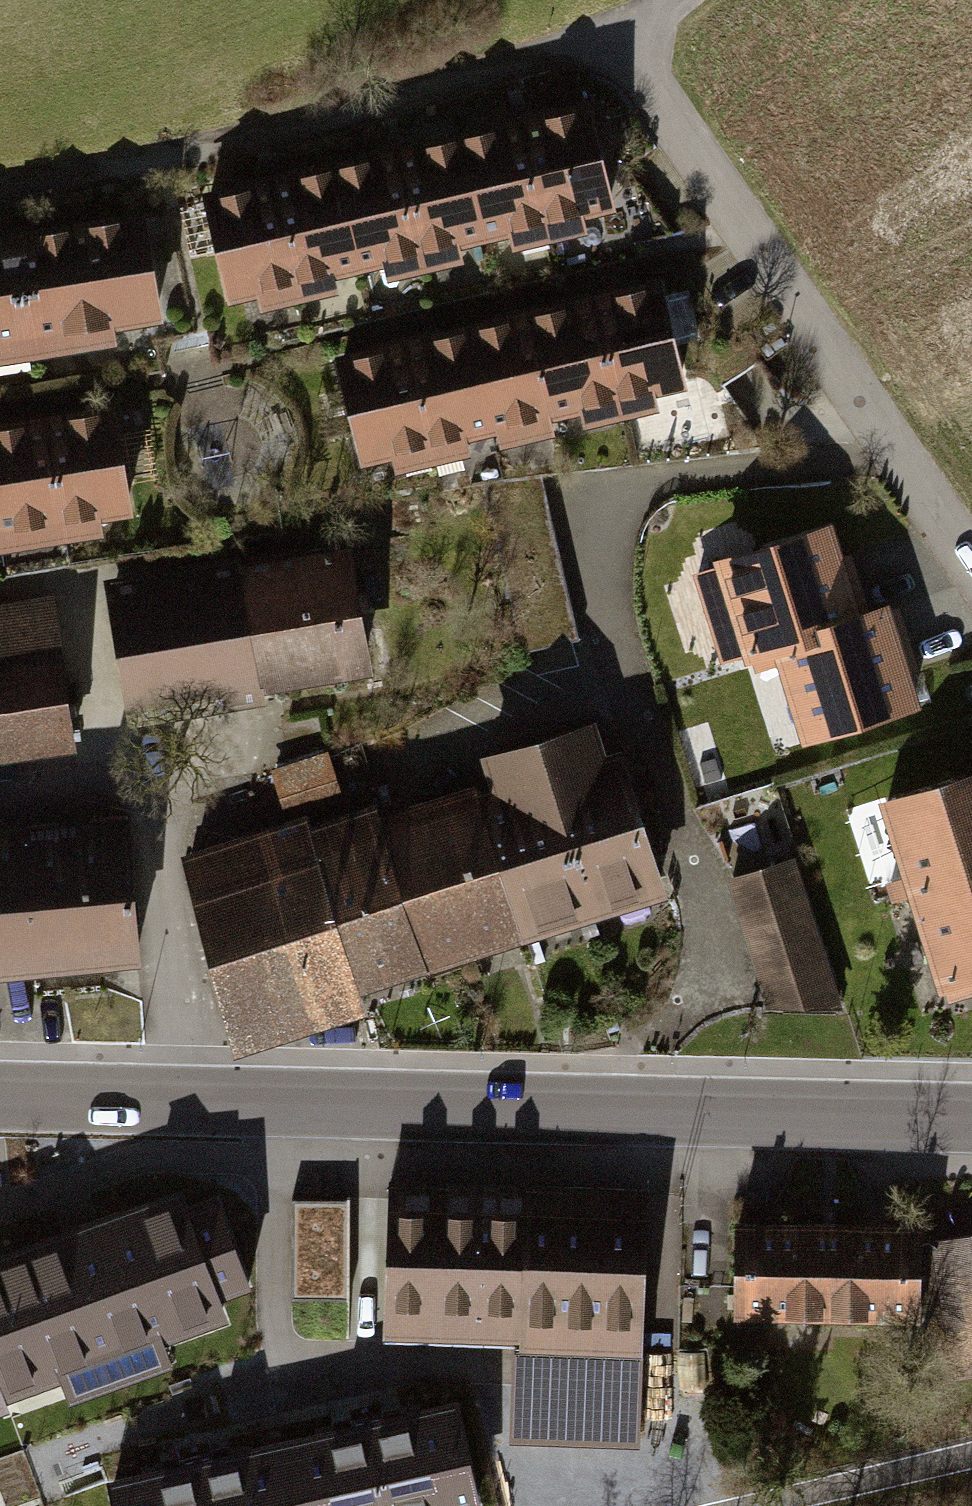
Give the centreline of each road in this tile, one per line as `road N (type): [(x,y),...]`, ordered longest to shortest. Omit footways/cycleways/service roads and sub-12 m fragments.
road 1 (secondary): [(0,1097),(971,1119)]
road 2 (track): [(0,186),(507,77),(629,41),(681,0)]
road 3 (residential): [(971,556),(629,41)]
road 4 (track): [(756,1505),(971,1456)]

